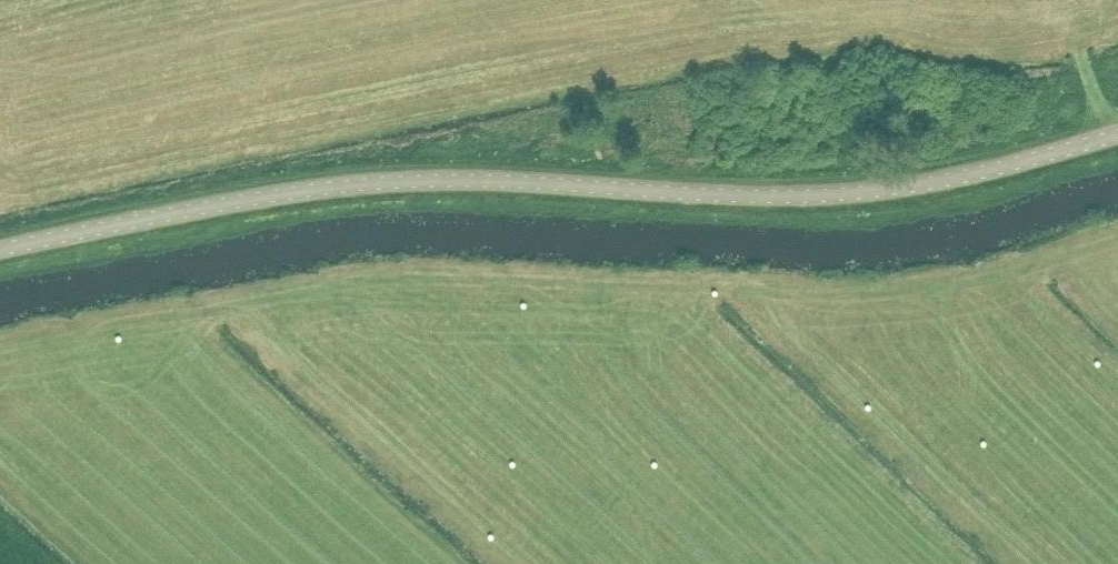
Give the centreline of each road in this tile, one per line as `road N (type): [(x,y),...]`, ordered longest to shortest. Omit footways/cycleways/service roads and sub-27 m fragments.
road 1 (unclassified): [(0,248),(298,188),(405,178),(743,194),(887,189),(1117,133)]

